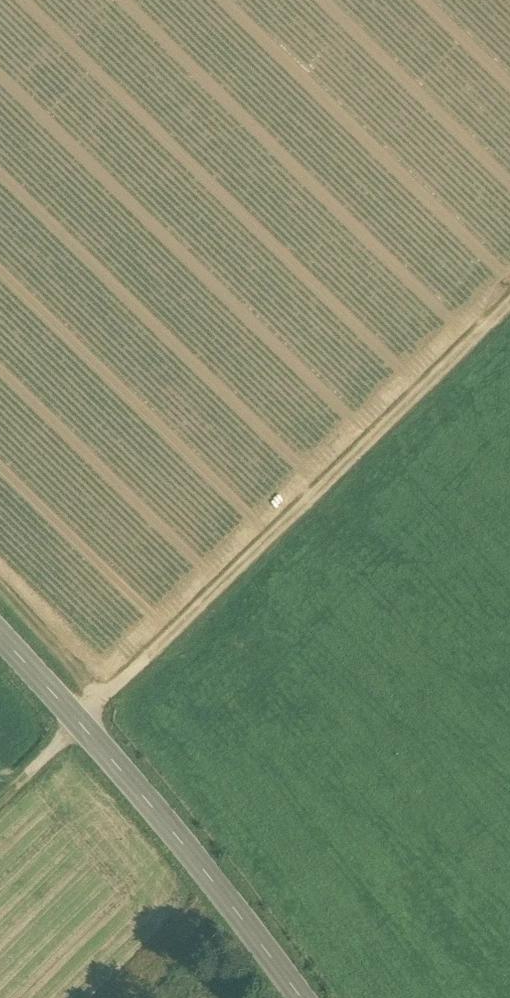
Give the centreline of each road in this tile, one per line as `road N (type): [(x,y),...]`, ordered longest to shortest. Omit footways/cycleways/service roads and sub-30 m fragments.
road 1 (track): [(0,828),(91,739),(102,705),(509,326)]
road 2 (secondary): [(308,997),(205,855),(0,641)]
road 3 (track): [(0,592),(102,705)]

